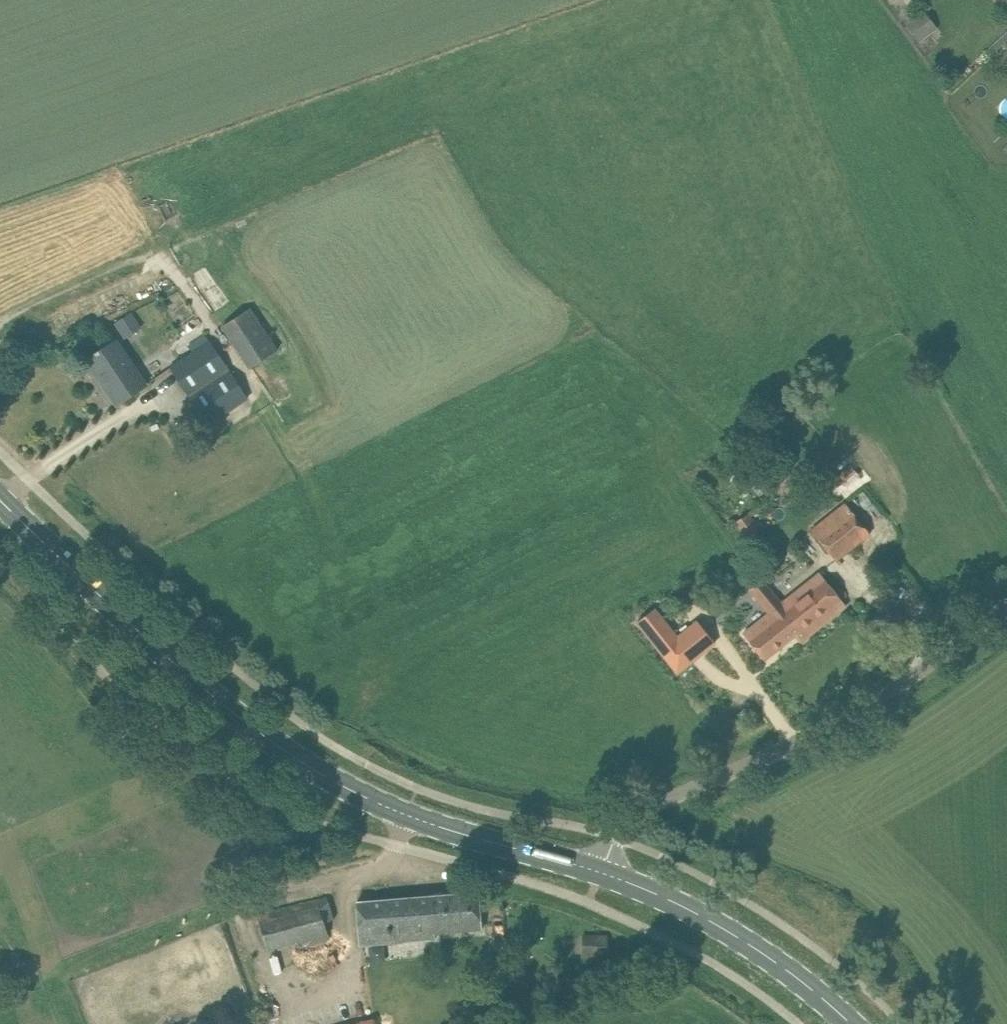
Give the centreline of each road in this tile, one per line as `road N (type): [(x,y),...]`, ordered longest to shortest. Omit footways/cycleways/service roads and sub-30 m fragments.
road 1 (secondary): [(600,874),(421,822),(282,752),(0,500)]
road 2 (track): [(0,1018),(201,924),(317,893),(469,868),(482,841)]
road 3 (unclassified): [(600,874),(621,837),(779,761),(977,640),(1006,613)]
road 4 (secondary): [(849,1023),(725,930),(600,874)]

